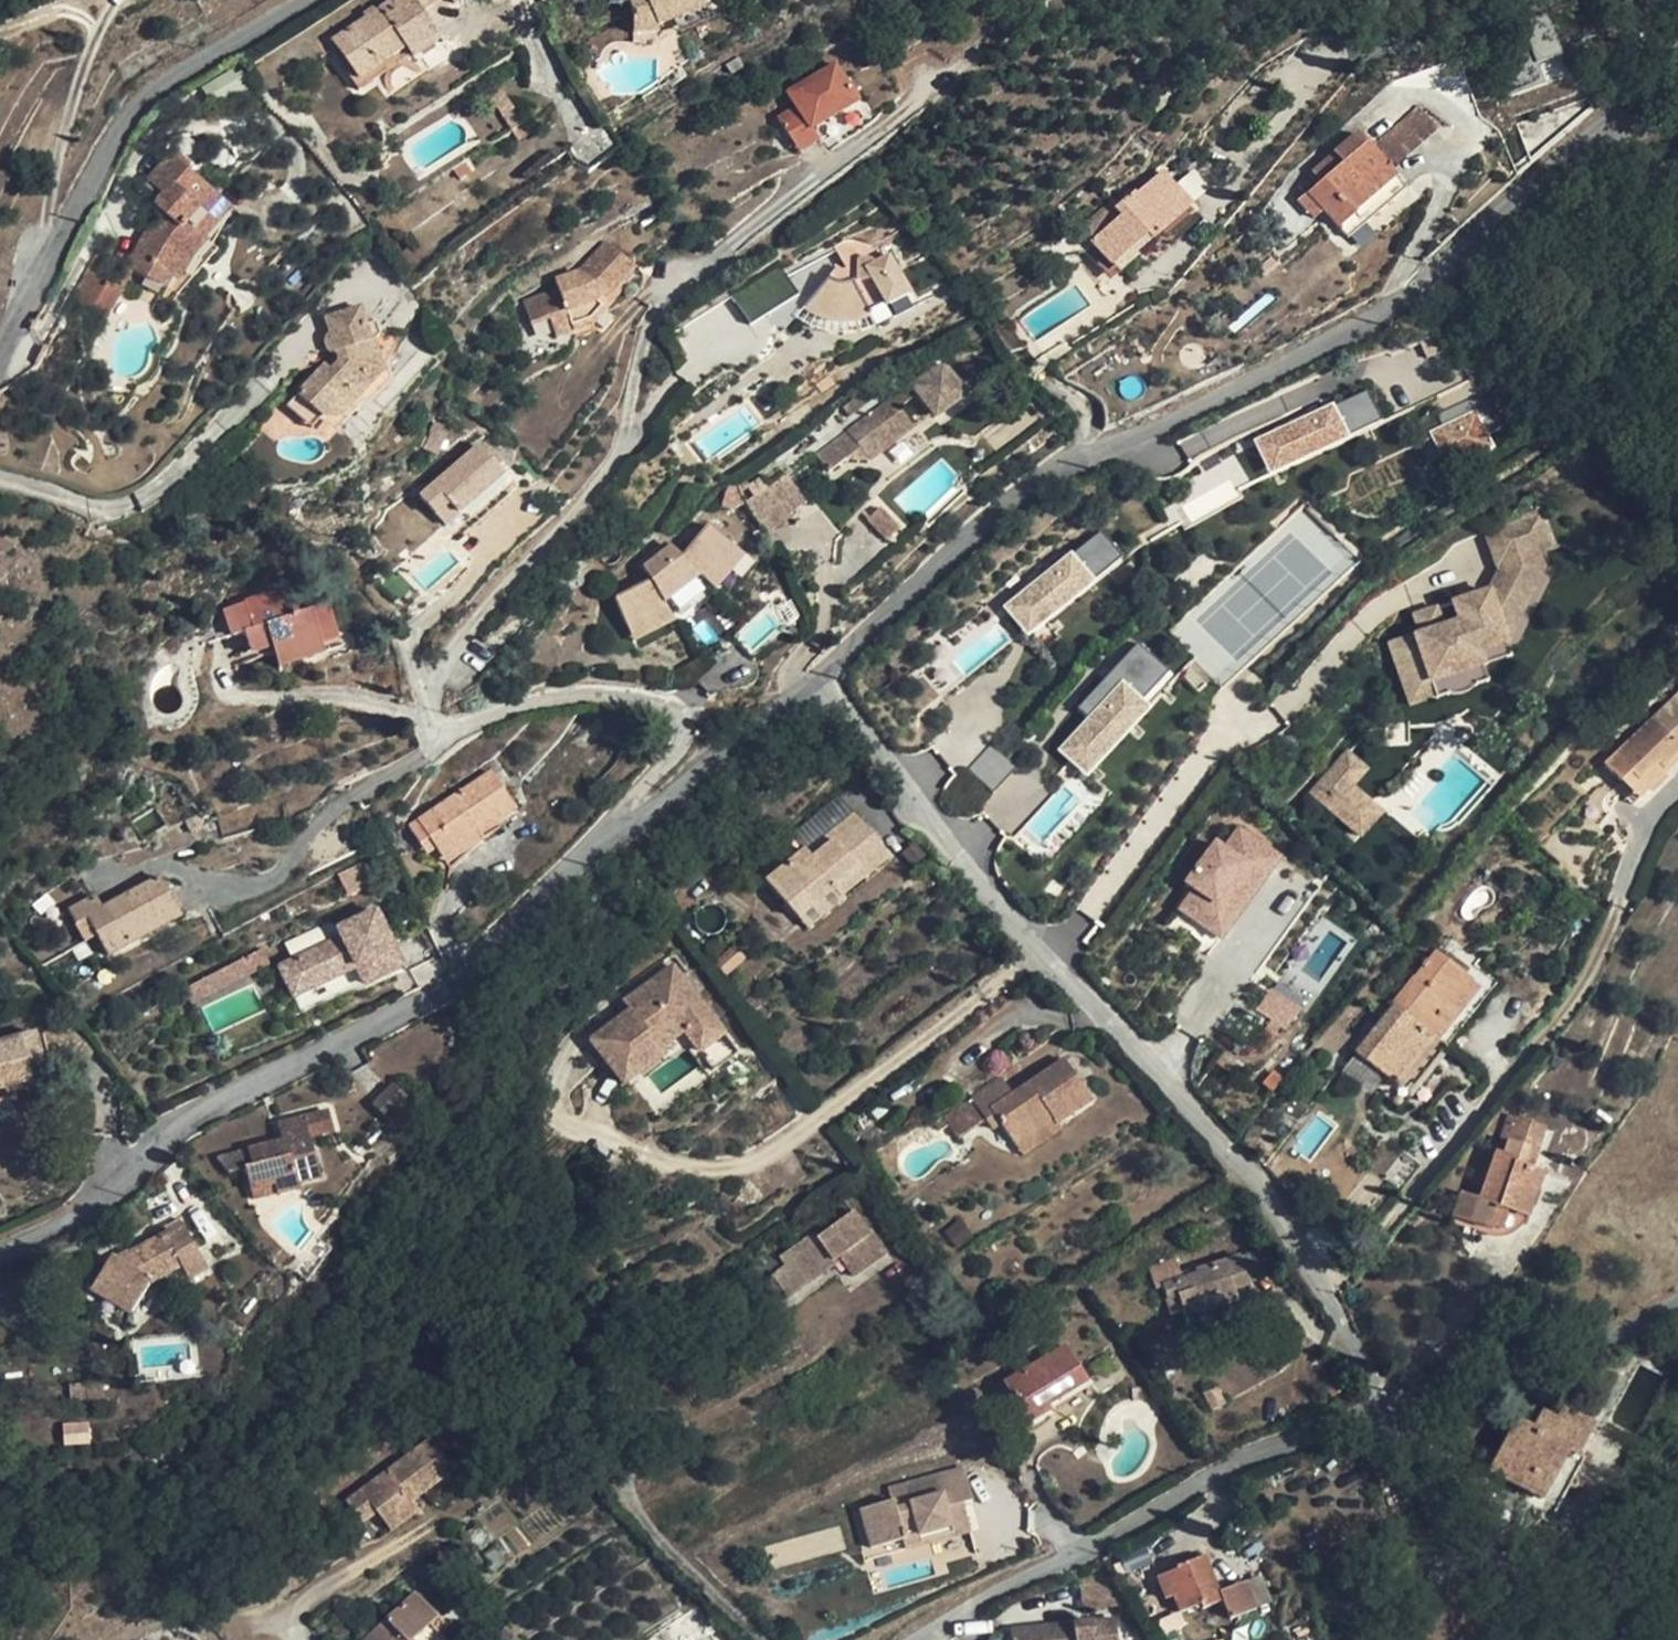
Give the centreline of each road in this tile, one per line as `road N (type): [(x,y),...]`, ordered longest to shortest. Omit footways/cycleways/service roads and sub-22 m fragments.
road 1 (residential): [(1677,49),(1406,300),(1021,495),(816,676)]
road 2 (residential): [(816,676),(620,828),(469,971),(221,1095),(140,1144),(87,1216),(0,1252)]
road 3 (residential): [(1392,1405),(1340,1289),(1249,1171),(816,676)]
road 4 (residential): [(925,1639),(1195,1482),(1392,1405)]
road 5 (track): [(767,1639),(626,1489),(636,1463),(842,1337)]
road 6 (residential): [(289,0),(159,80),(125,116),(0,352)]
road 7 (residential): [(1392,1405),(1576,1344),(1677,1290)]
road 8 (unclassified): [(1677,1483),(1579,1639)]

